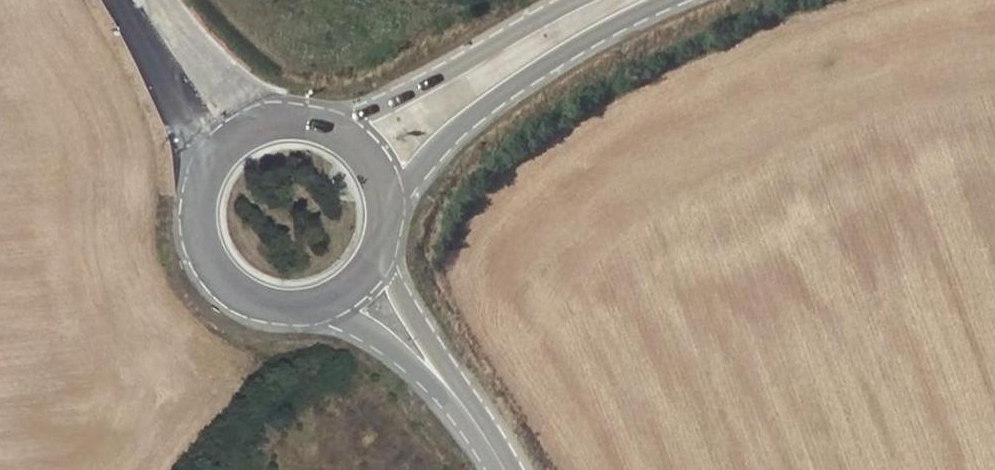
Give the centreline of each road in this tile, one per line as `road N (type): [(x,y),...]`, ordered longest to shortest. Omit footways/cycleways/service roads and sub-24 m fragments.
road 1 (primary): [(386,216),(431,155),(492,103),(566,51),(670,0)]
road 2 (primary): [(581,0),(335,129)]
road 3 (primary): [(203,167),(191,231),(202,262),(251,305),(317,308)]
road 4 (secondary): [(132,0),(203,167)]
road 5 (secondary): [(262,120),(144,0)]
road 6 (primary): [(317,308),(367,330),(456,398)]
road 7 (primary): [(456,398),(377,254)]

